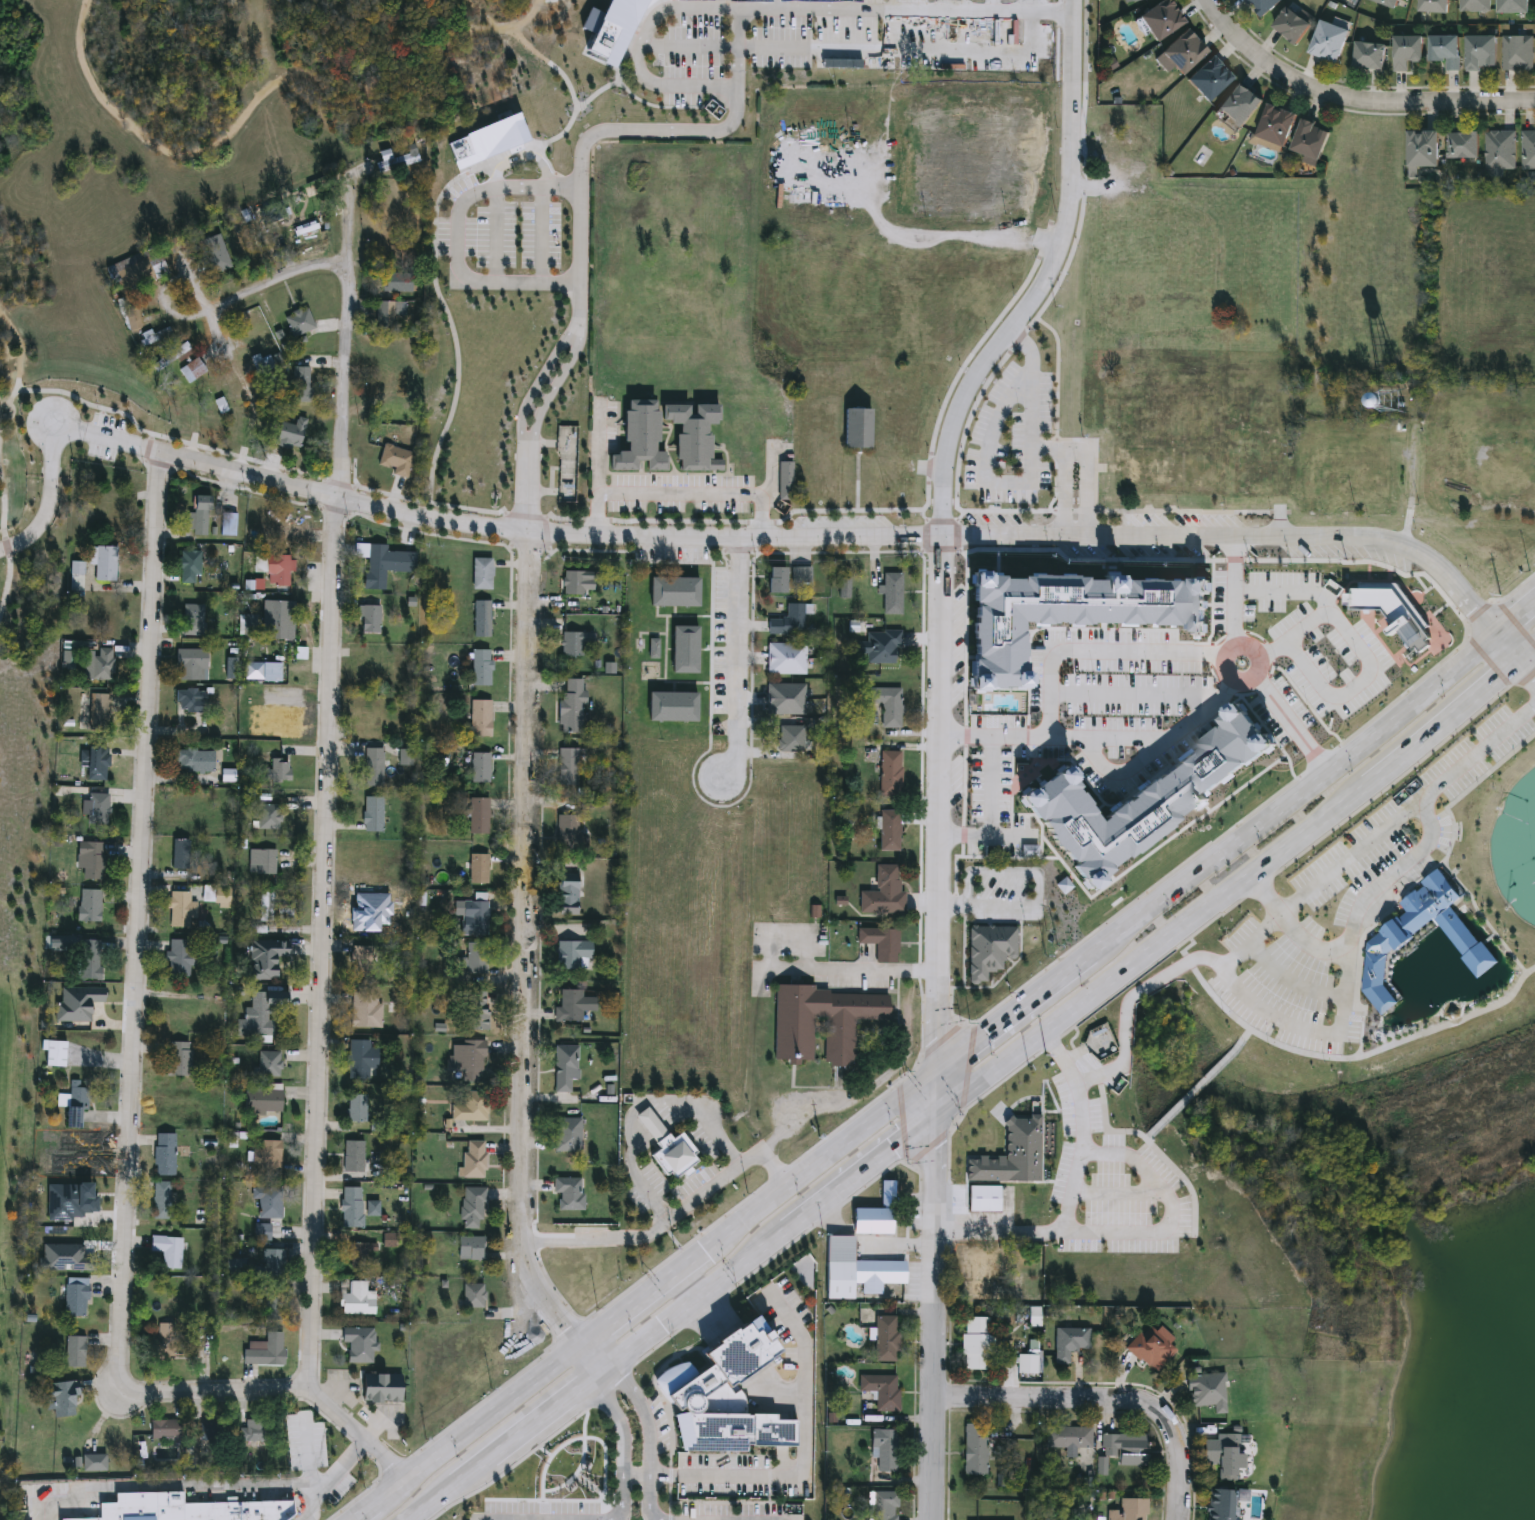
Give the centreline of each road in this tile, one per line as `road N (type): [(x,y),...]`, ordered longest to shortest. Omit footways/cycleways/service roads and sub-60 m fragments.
road 1 (residential): [(1072,14),(738,9),(733,125),(615,129),(584,149),(580,319),(533,412),(523,532),(521,1242),(543,1296),(598,1372)]
road 2 (residential): [(1519,659),(1431,561),(1359,544),(492,530),(55,425)]
road 3 (primary): [(1534,601),(352,1519)]
road 4 (primary): [(406,1519),(1534,647)]
road 5 (residential): [(350,207),(329,635),(313,1392)]
road 6 (residential): [(154,1389),(128,1367),(169,452)]
road 7 (residential): [(1072,0),(1073,189),(1059,244),(958,405),(946,444),(942,532)]
road 8 (residential): [(936,1070),(942,532)]
road 9 (residential): [(933,1519),(936,1070)]
road 10 (residential): [(1534,101),(1361,101),(1293,79),(1209,0)]
road 11 (residential): [(933,1398),(1142,1405),(1172,1441),(1176,1519)]
road 12 (residential): [(406,1479),(313,1392),(154,1389)]
road 13 (residential): [(739,537),(738,731),(724,775)]
road 14 (residential): [(55,425),(47,516),(37,531),(0,550)]
road 15 (residential): [(348,263),(314,265),(212,313)]

